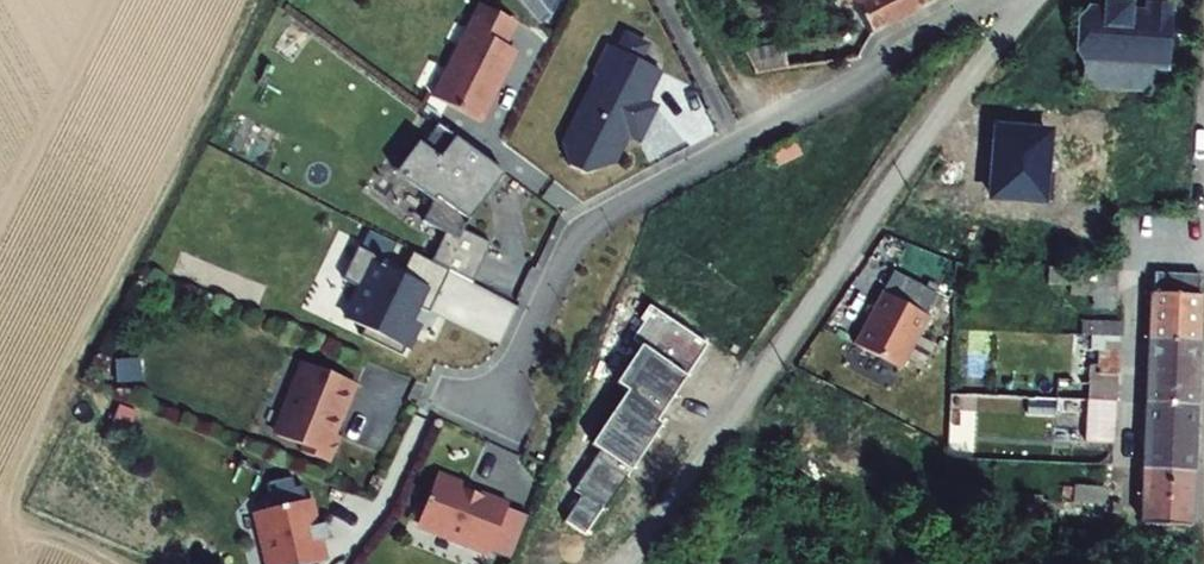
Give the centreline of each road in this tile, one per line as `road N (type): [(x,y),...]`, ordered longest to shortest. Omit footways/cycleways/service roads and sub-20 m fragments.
road 1 (residential): [(1026,0),(626,563)]
road 2 (residential): [(497,418),(567,257),(587,230),(992,0)]
road 3 (track): [(690,0),(762,133)]

